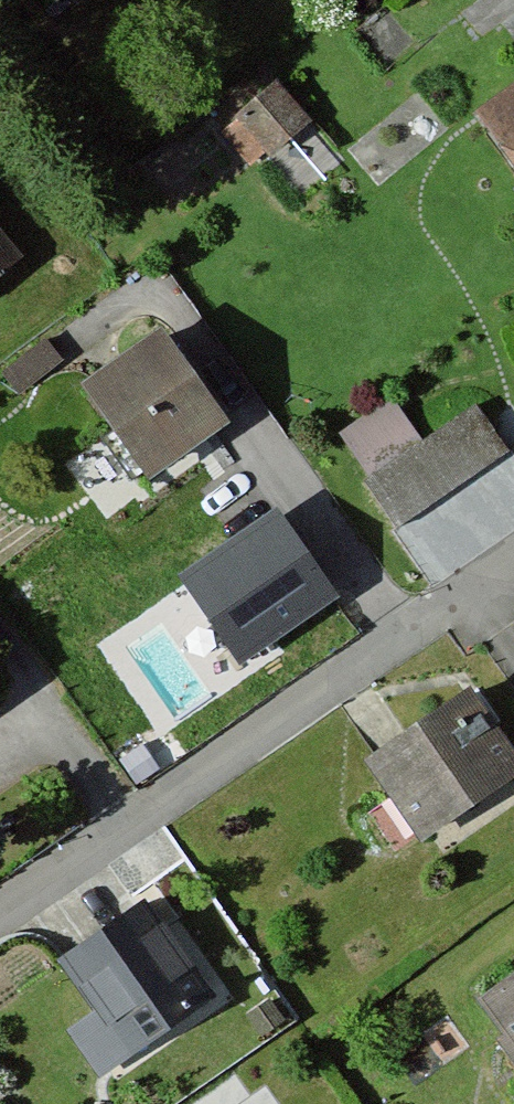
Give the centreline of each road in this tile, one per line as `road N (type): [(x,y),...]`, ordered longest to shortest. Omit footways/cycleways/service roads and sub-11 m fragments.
road 1 (residential): [(0,906),(462,589)]

